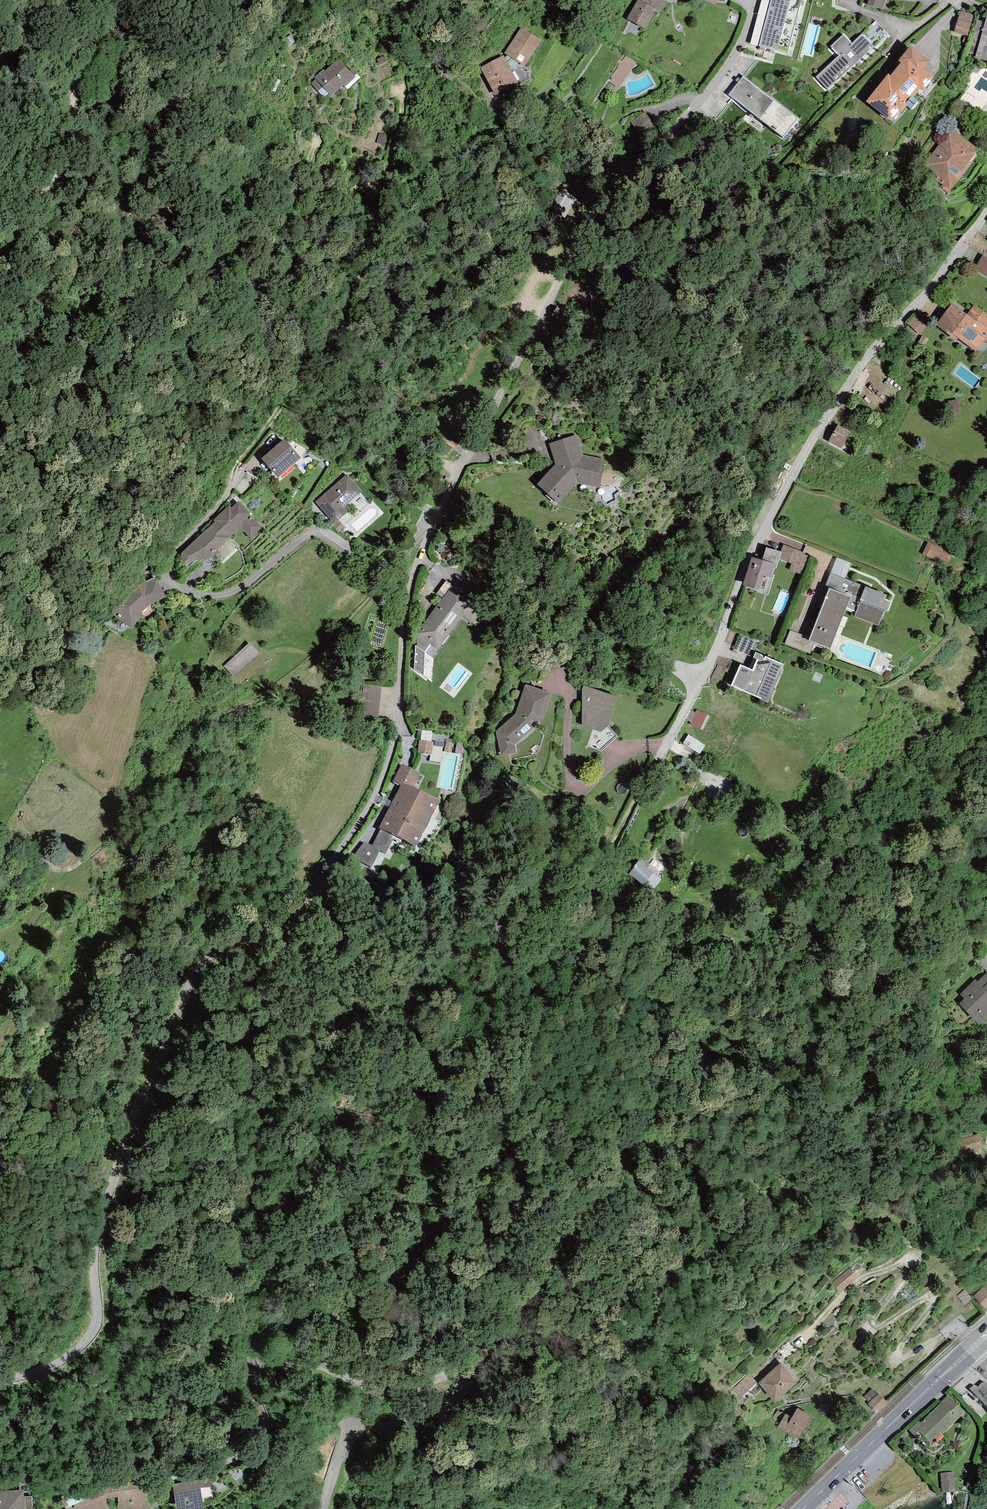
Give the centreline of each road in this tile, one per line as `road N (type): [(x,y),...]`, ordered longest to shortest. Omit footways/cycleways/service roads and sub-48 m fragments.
road 1 (unclassified): [(756,0),(722,74),(596,207),(432,524),(407,605),(395,741),(368,810),(294,912),(213,955),(193,978),(101,1214),(94,1331),(72,1355),(0,1378)]
road 2 (track): [(371,1269),(304,1288),(298,1278),(332,1223),(482,1176),(501,1128),(594,1044),(595,1004),(579,974),(583,894),(660,758)]
road 3 (residential): [(324,1508),(346,1439),(442,1409),(461,1398),(463,1386),(445,1377),(386,1388),(311,1362),(267,1361),(252,1371),(250,1384),(264,1439),(229,1464),(132,1471),(90,1485),(0,1483)]
road 4 (residential): [(660,758),(811,442),(866,359),(986,212)]
road 5 (track): [(432,524),(330,646),(270,694),(212,722),(140,819),(77,865),(49,864),(0,826)]
road 6 (track): [(234,485),(369,250),(403,89)]
road 7 (track): [(110,0),(77,83),(52,188),(0,249)]
road 8 (secondary): [(804,1508),(986,1334)]
road 9 (track): [(322,109),(301,190),(305,220),(318,221),(352,190),(387,180)]

